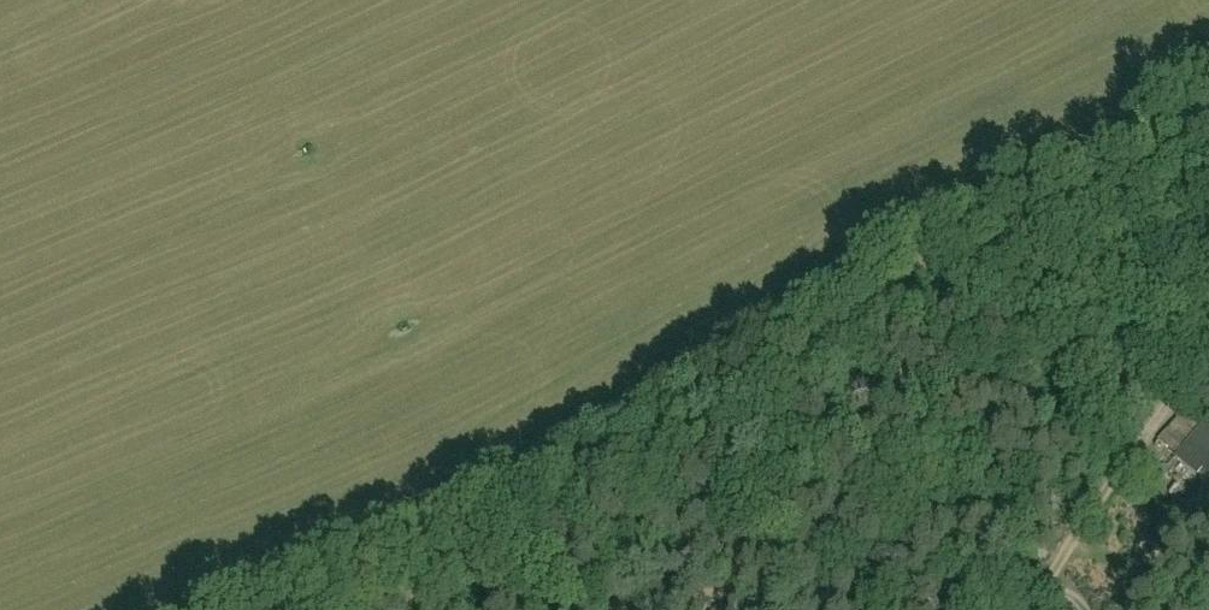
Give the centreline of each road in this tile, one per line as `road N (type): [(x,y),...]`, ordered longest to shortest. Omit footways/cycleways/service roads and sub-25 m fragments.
road 1 (track): [(1033,609),(1208,383)]

